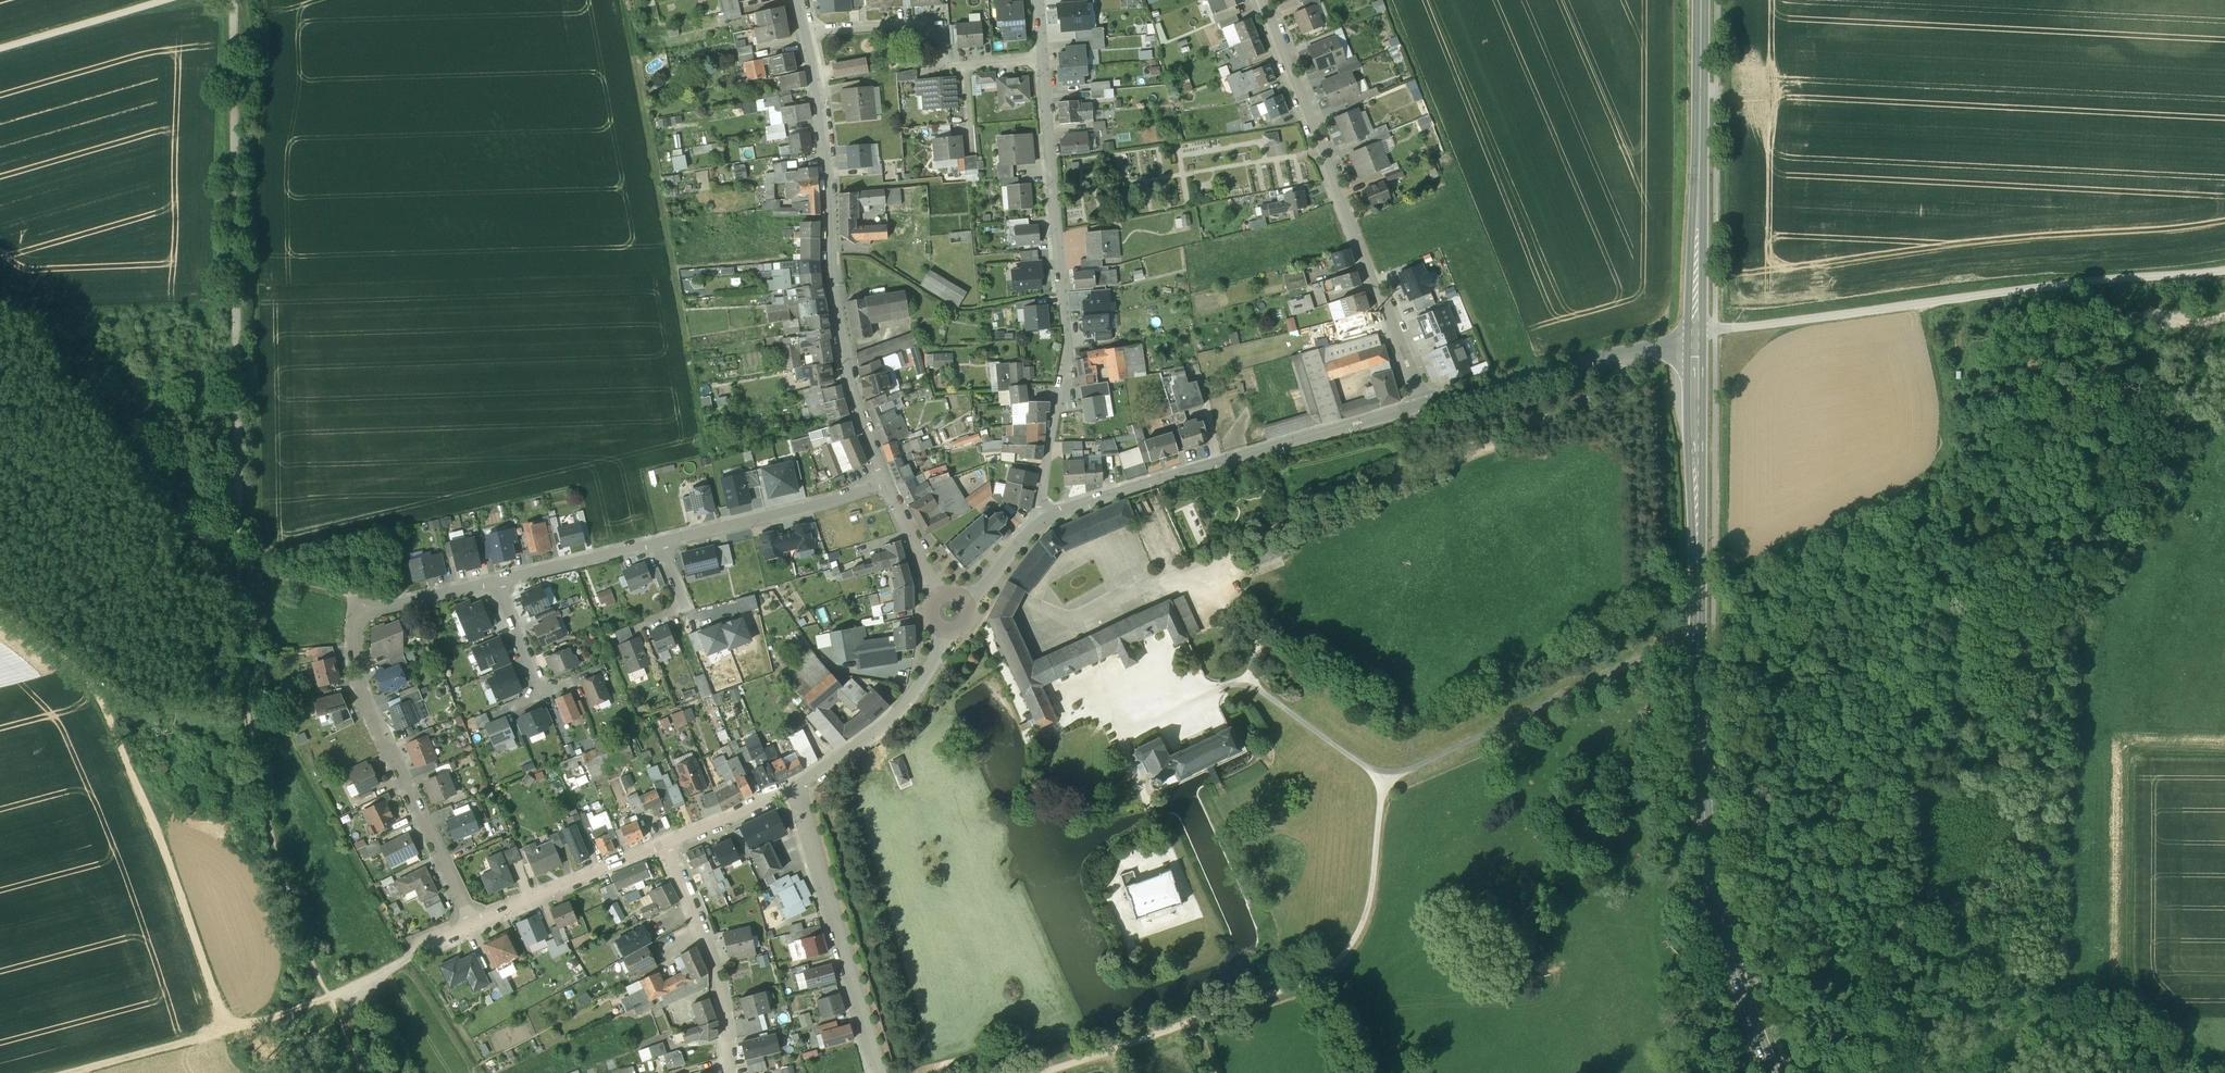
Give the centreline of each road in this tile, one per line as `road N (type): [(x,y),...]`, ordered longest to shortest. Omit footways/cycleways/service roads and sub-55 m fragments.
road 1 (residential): [(472,923),(364,707),(355,620),(384,605),(885,483)]
road 2 (primary): [(1772,1072),(1739,979),(1708,829),(1696,342)]
road 3 (track): [(1696,329),(2224,270)]
road 4 (track): [(232,1031),(102,701),(78,671),(0,612)]
road 5 (residential): [(1040,519),(1069,342),(1043,61)]
road 6 (residential): [(885,483),(845,379),(835,321),(827,150),(809,34)]
road 7 (residential): [(1422,405),(1261,0)]
road 8 (residential): [(1422,405),(1040,519)]
road 9 (primary): [(1696,342),(1701,0)]
road 10 (track): [(2135,757),(2138,944),(2178,1019),(2222,1072)]
road 11 (residential): [(797,786),(879,1072)]
road 12 (residential): [(1696,342),(1598,359),(1422,405)]
road 13 (residential): [(809,34),(941,20),(943,68),(1043,61)]
road 14 (track): [(329,996),(73,1072)]
road 15 (residential): [(728,1072),(715,968),(665,844)]
road 16 (residential): [(941,631),(904,707),(797,786)]
road 17 (residential): [(665,844),(472,923)]
road 18 (track): [(164,0),(0,47)]
road 19 (residential): [(472,923),(329,996)]
road 20 (residential): [(797,786),(665,844)]
road 21 (residential): [(938,596),(885,483)]

